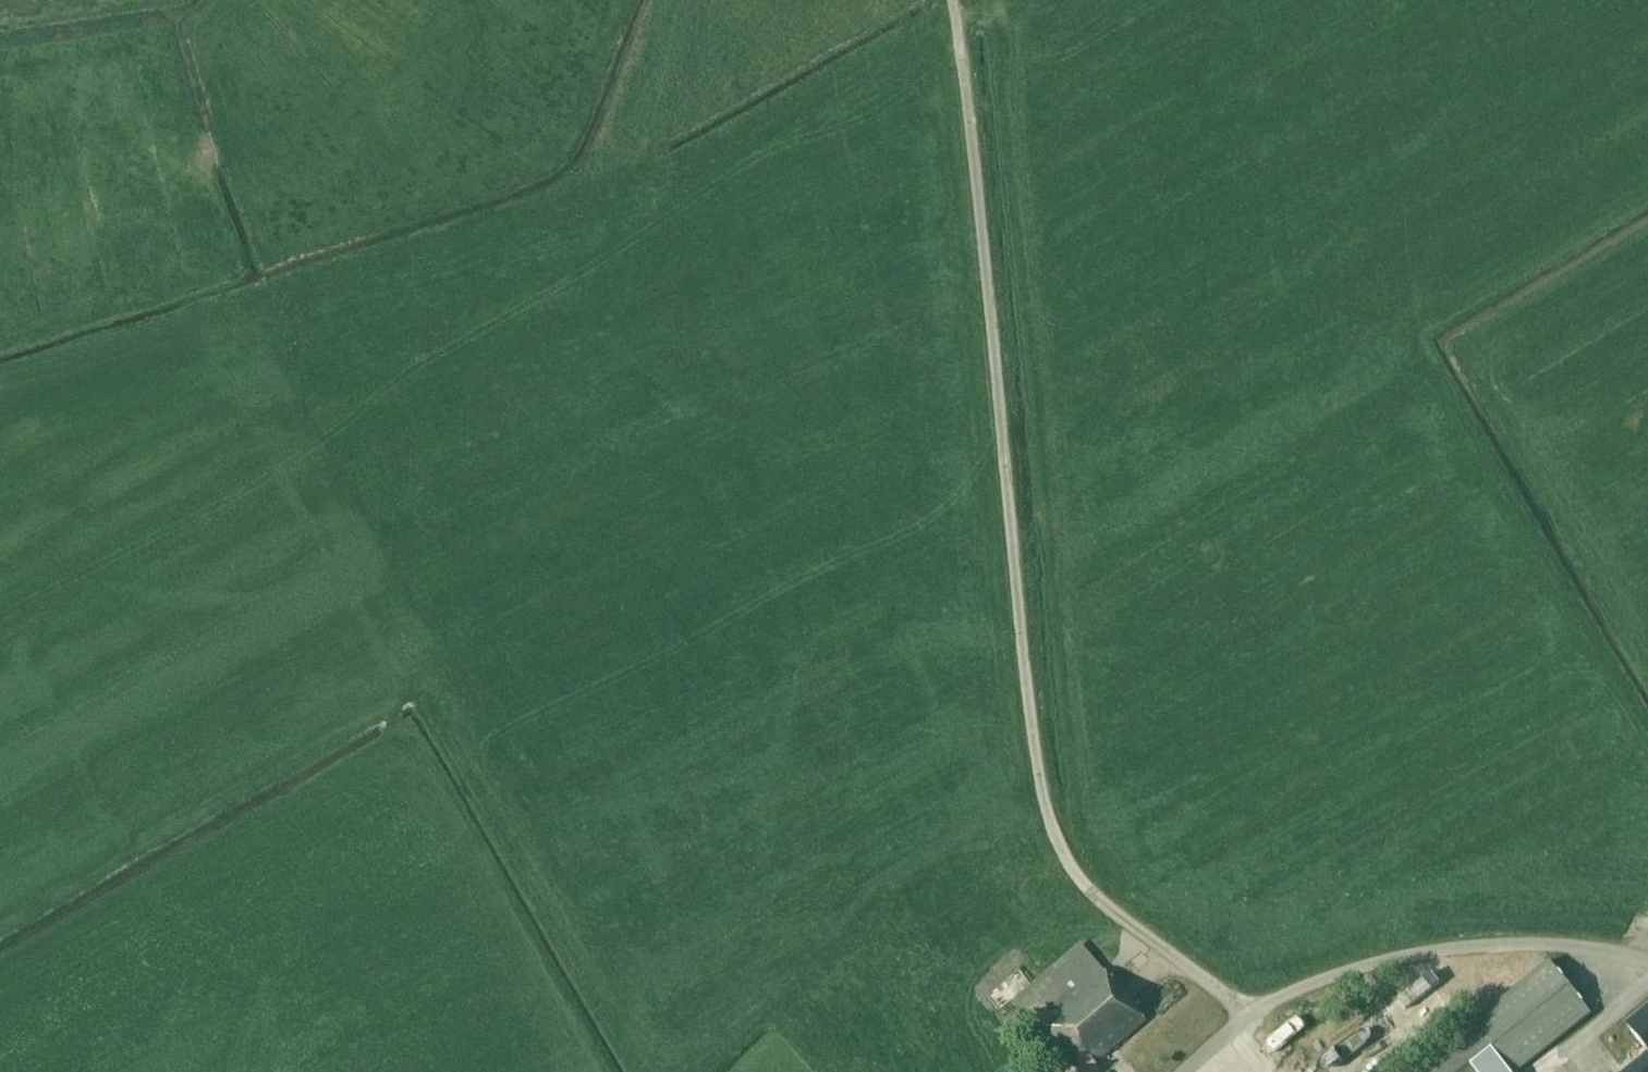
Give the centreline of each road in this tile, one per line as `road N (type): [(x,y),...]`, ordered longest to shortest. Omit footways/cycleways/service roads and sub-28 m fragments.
road 1 (unclassified): [(1183,1071),(1275,1000),(1388,960),(1531,945),(1647,961)]

